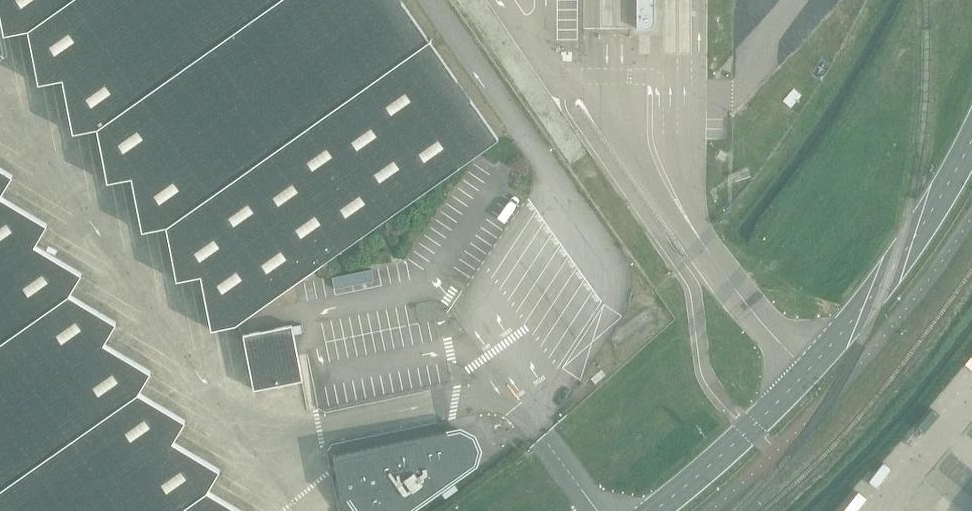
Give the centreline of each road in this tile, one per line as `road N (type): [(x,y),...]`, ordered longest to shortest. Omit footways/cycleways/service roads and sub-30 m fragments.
road 1 (unclassified): [(655,510),(750,430),(854,321),(971,142)]

